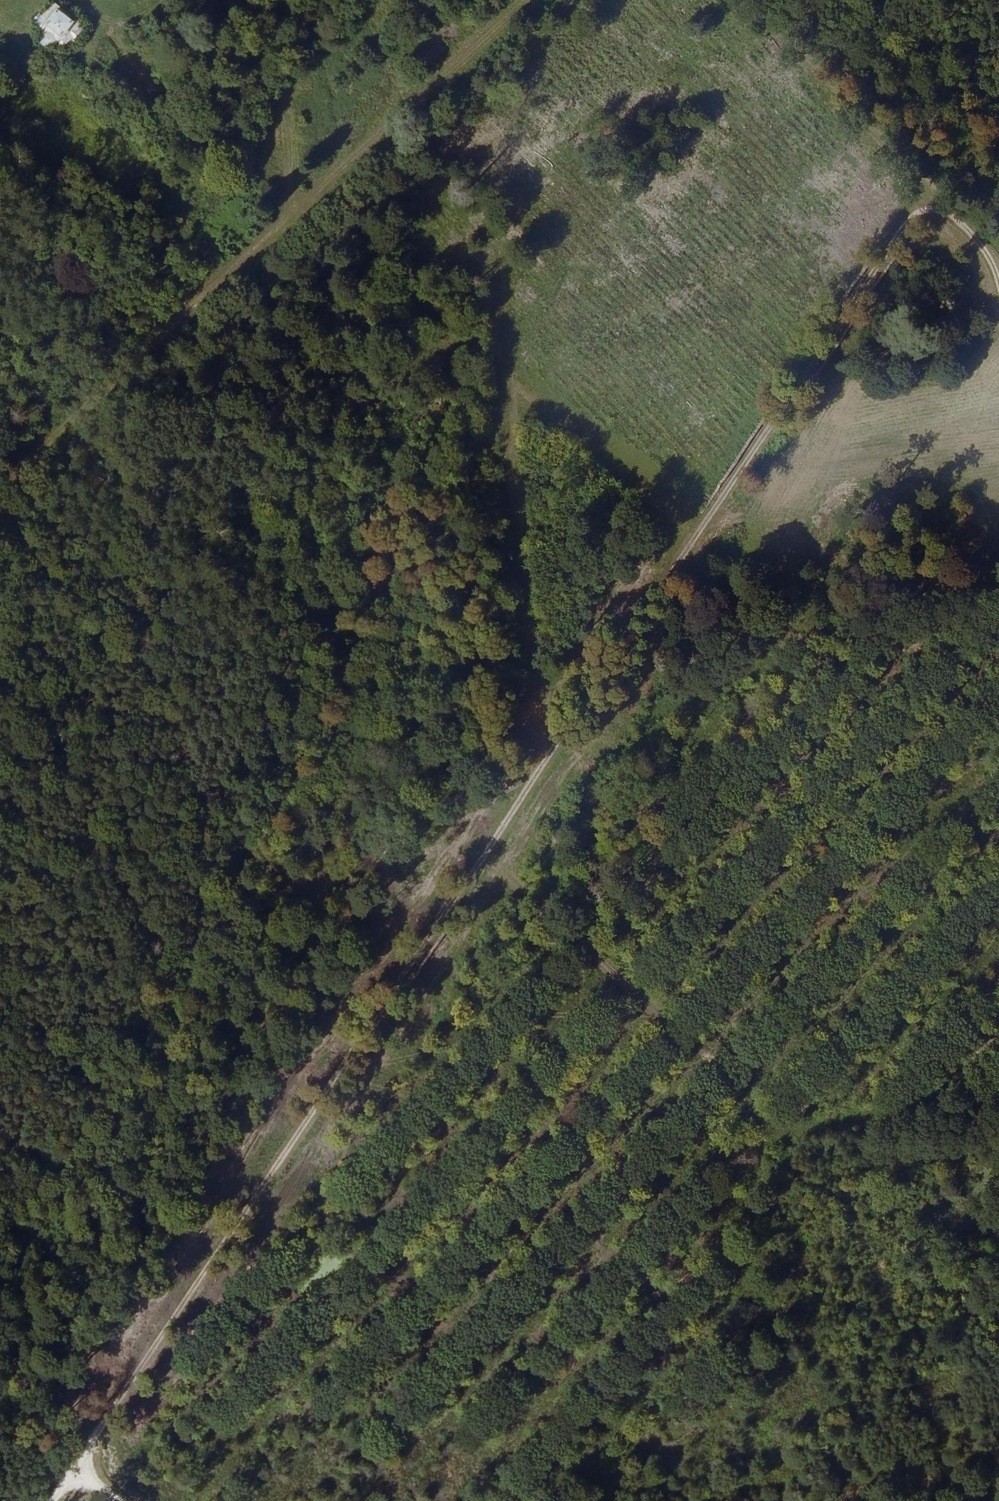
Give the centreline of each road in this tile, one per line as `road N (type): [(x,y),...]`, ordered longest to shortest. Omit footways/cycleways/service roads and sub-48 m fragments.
road 1 (track): [(502,351),(545,760),(499,850),(790,1142),(952,1099),(998,1099)]
road 2 (track): [(0,513),(231,273),(528,0)]
road 3 (track): [(299,210),(285,110),(241,45),(229,0)]
road 4 (track): [(130,1500),(0,1402)]

